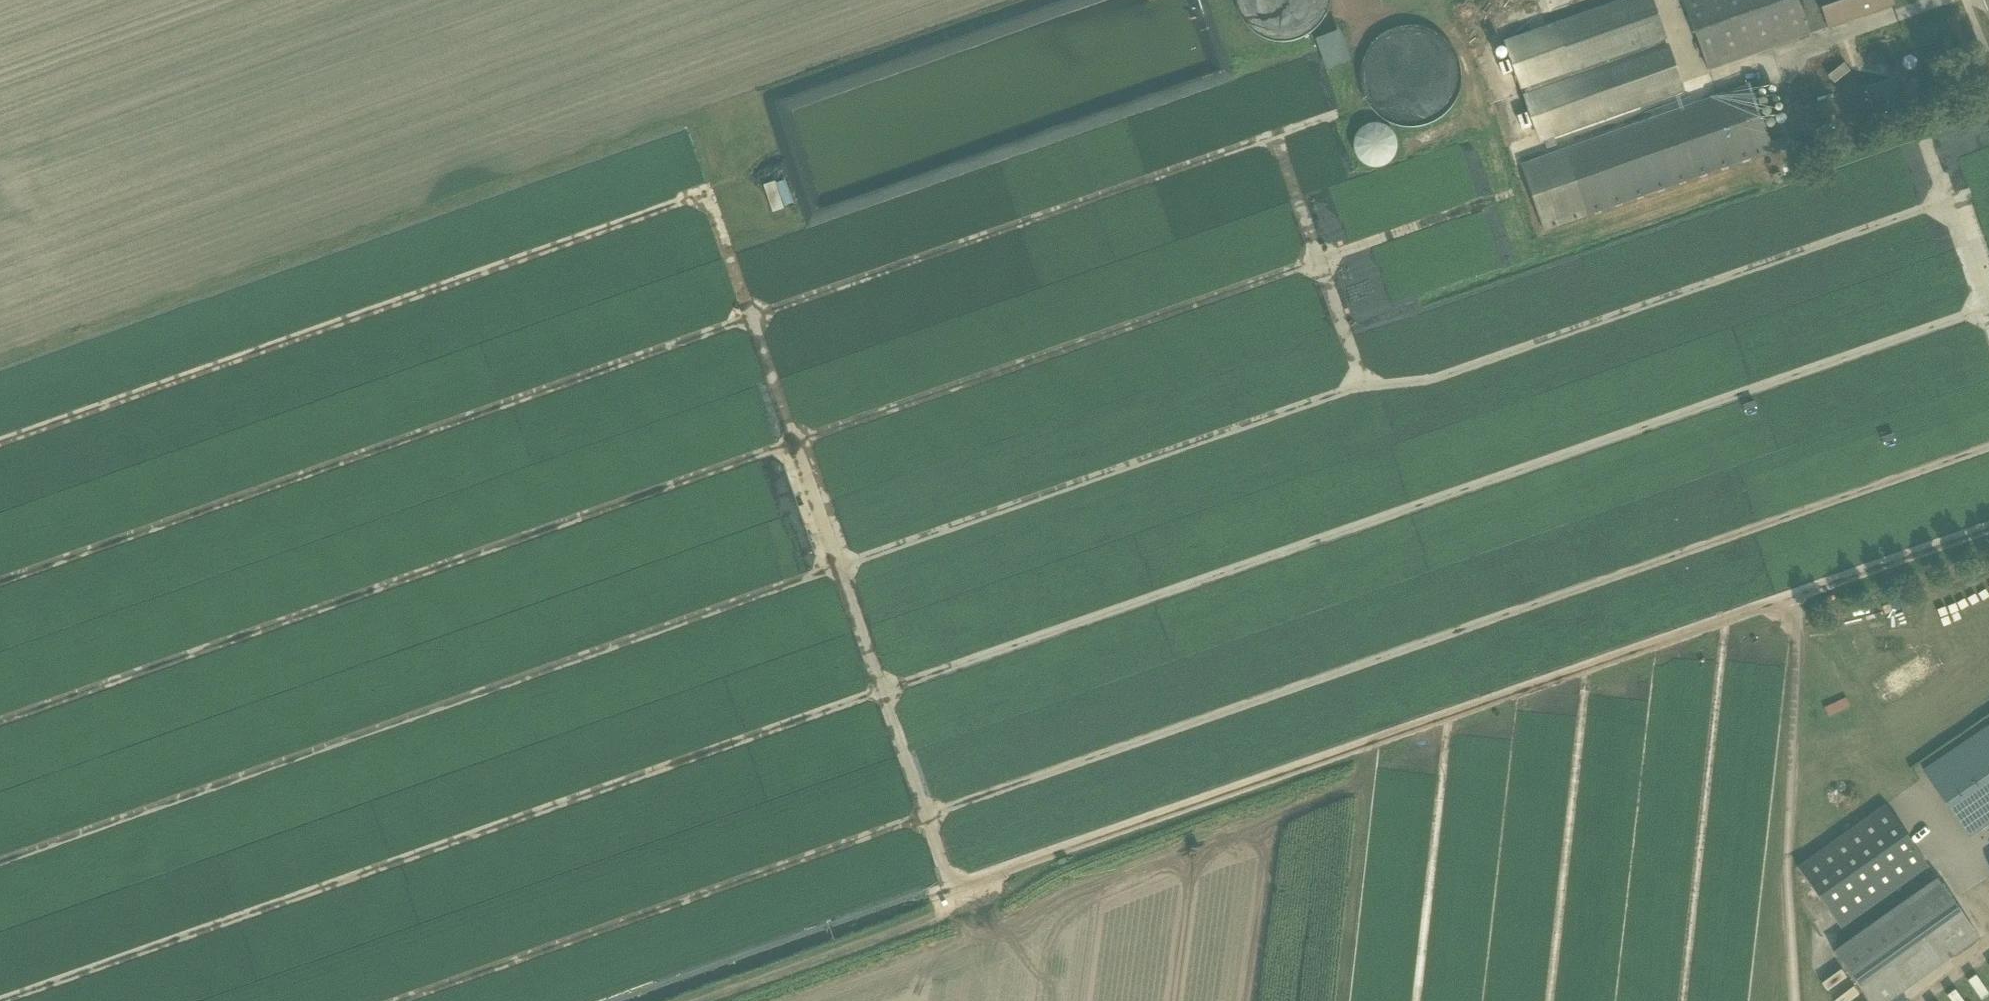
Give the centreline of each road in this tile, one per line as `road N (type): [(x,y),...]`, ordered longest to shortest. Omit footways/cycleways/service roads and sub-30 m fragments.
road 1 (track): [(1988,531),(1641,650),(702,1000)]

